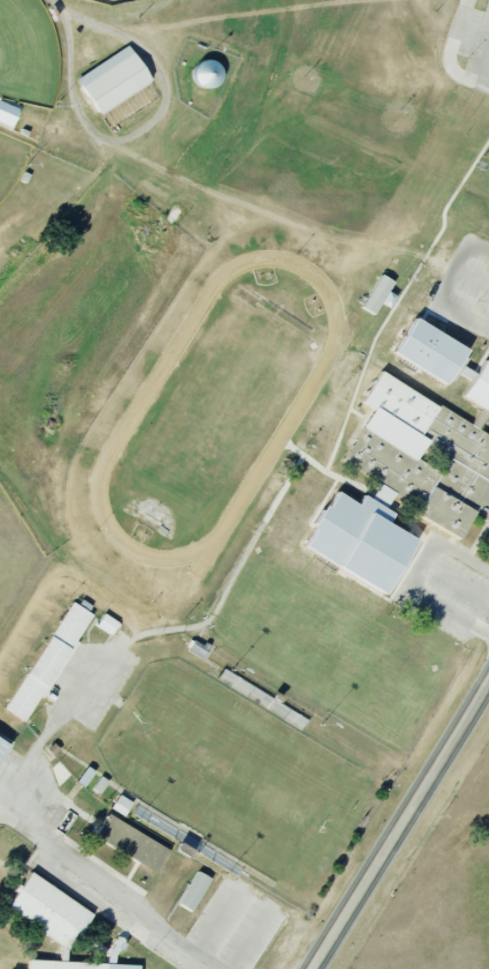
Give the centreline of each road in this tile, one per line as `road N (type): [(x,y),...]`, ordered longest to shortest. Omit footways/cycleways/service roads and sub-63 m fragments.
road 1 (secondary): [(488,681),(315,968)]

